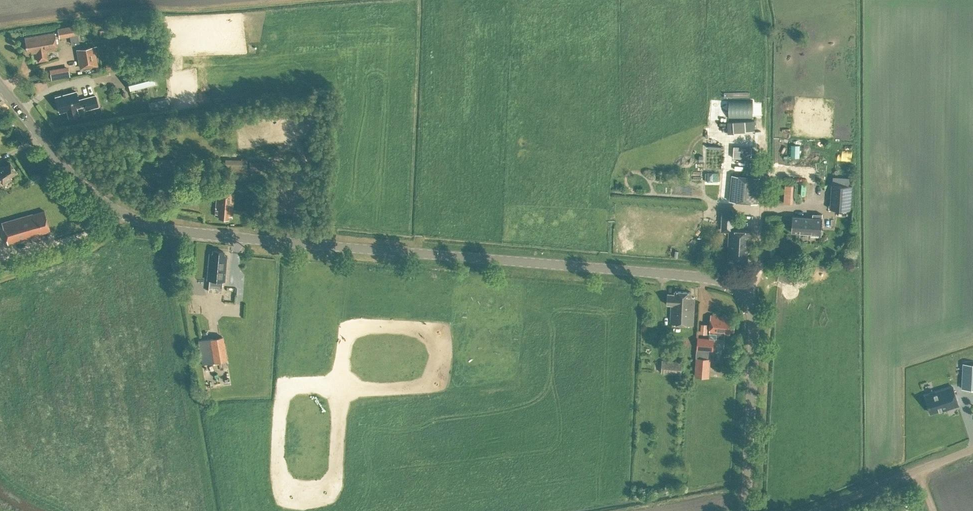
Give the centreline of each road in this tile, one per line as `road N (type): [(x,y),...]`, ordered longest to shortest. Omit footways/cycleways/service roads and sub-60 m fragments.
road 1 (tertiary): [(745,510),(753,318),(734,287),(146,223),(90,192),(0,86)]
road 2 (track): [(764,0),(760,270),(744,295)]
road 3 (unclassified): [(812,510),(972,447)]
road 4 (track): [(0,279),(91,248),(119,212)]

